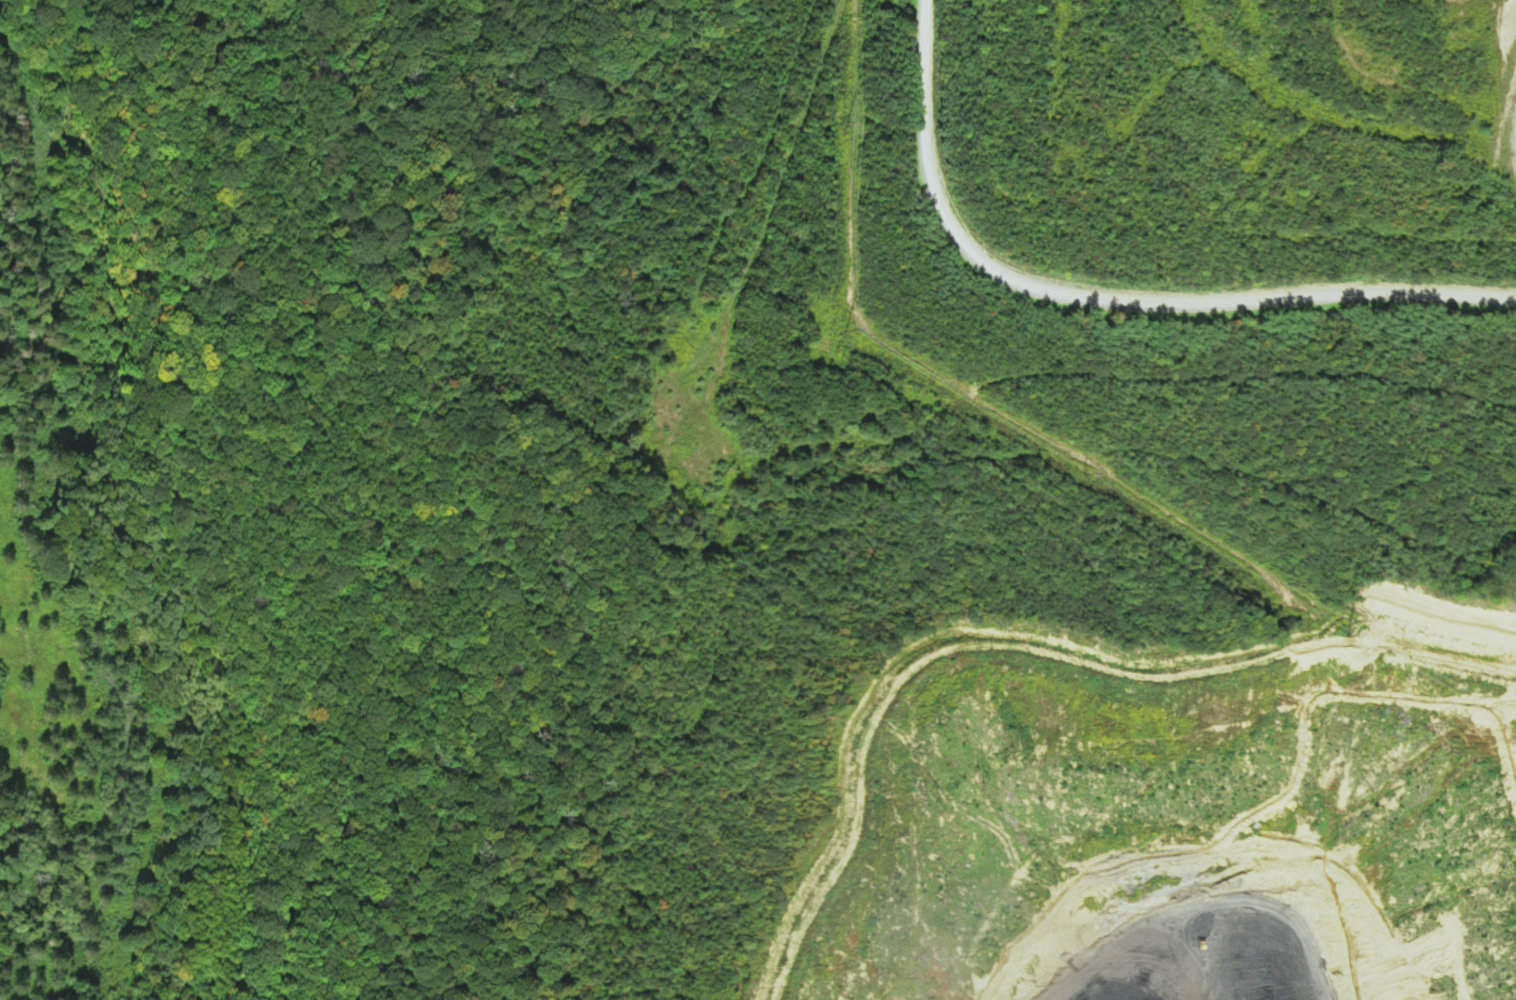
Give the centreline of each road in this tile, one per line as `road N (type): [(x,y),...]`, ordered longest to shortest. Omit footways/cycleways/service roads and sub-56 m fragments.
road 1 (residential): [(1515,359),(1102,333),(988,273),(961,219),(924,51),(926,0)]

